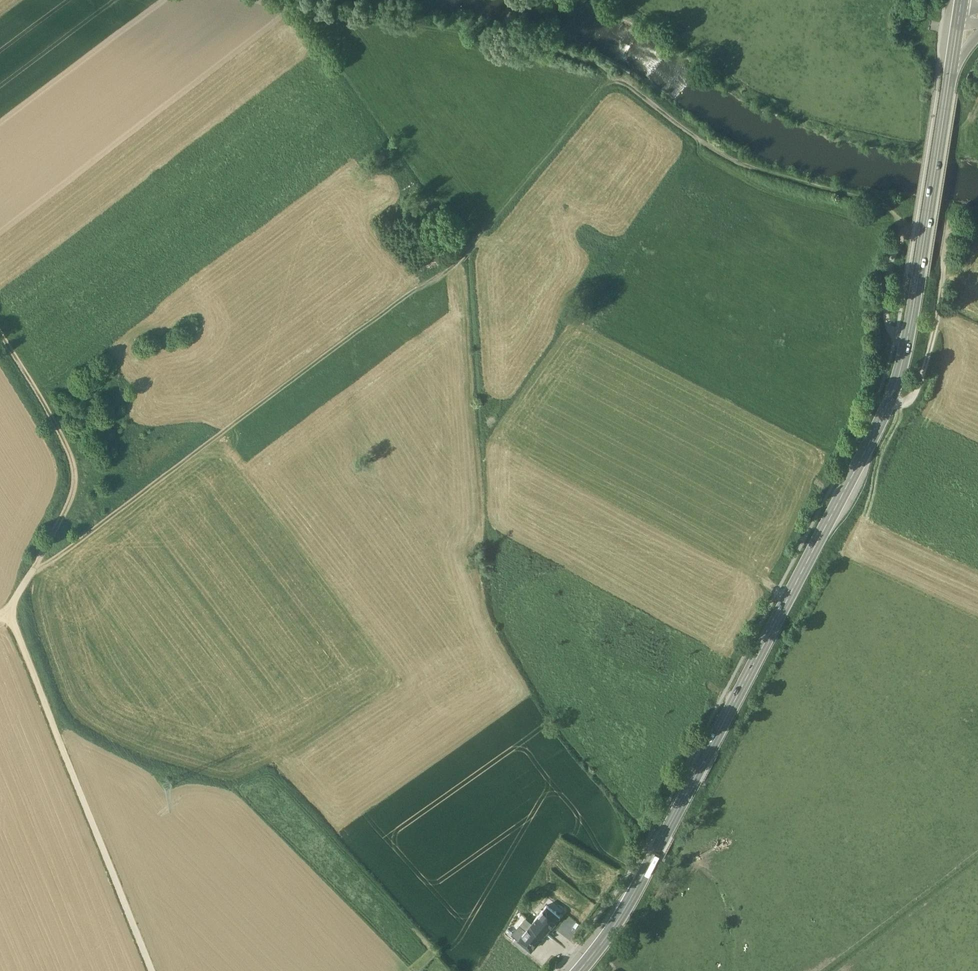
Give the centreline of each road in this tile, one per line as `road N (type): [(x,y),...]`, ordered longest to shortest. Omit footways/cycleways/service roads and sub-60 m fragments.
road 1 (track): [(32,575),(464,259),(611,82),(719,157),(765,179),(885,210),(903,229)]
road 2 (primary): [(579,970),(629,904),(890,400),(906,346),(947,90)]
road 3 (track): [(0,332),(73,457),(78,484),(9,611),(155,970)]
road 4 (track): [(545,736),(489,620),(464,259)]
road 5 (track): [(611,82),(554,56),(301,0)]
road 6 (track): [(946,236),(921,379),(910,399),(890,400)]
road 7 (track): [(836,970),(977,862)]

